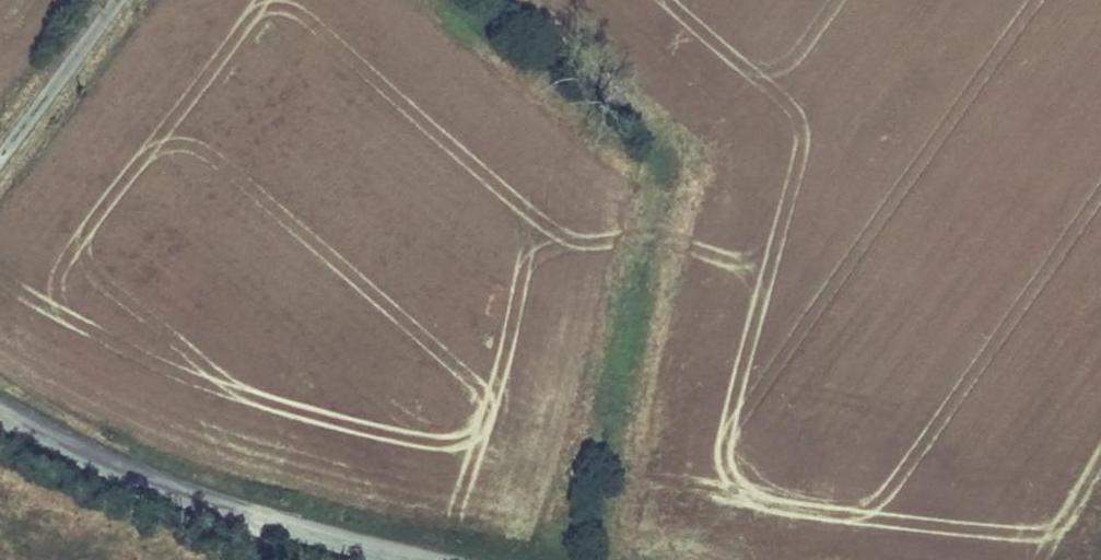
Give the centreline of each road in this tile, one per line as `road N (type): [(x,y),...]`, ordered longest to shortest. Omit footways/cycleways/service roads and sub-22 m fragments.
road 1 (tertiary): [(0,411),(156,487),(418,559)]

